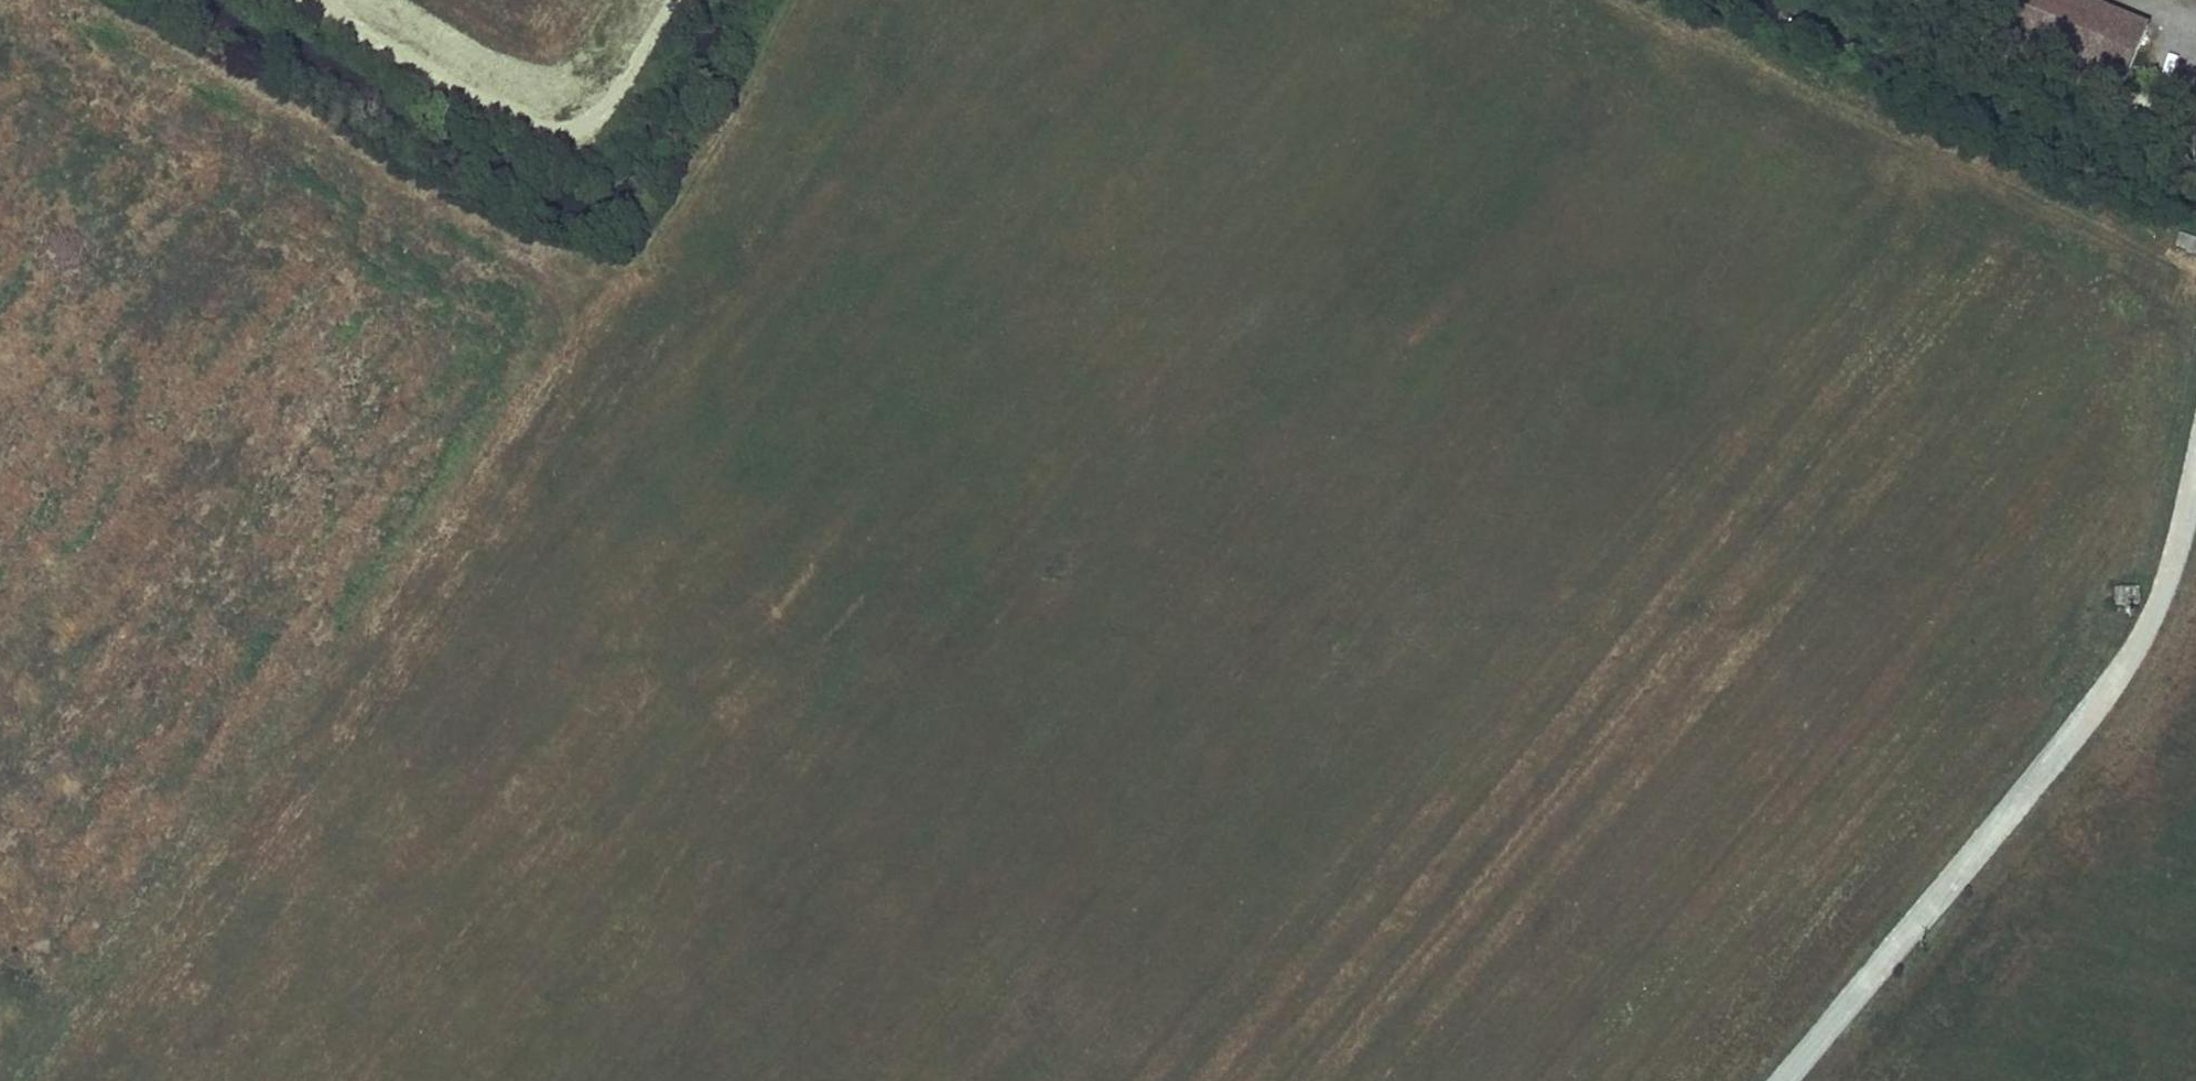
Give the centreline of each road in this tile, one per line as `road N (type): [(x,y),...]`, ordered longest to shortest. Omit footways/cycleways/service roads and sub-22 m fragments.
road 1 (track): [(668,0),(606,99),(547,126),(312,0)]
road 2 (track): [(1889,0),(2195,125)]

